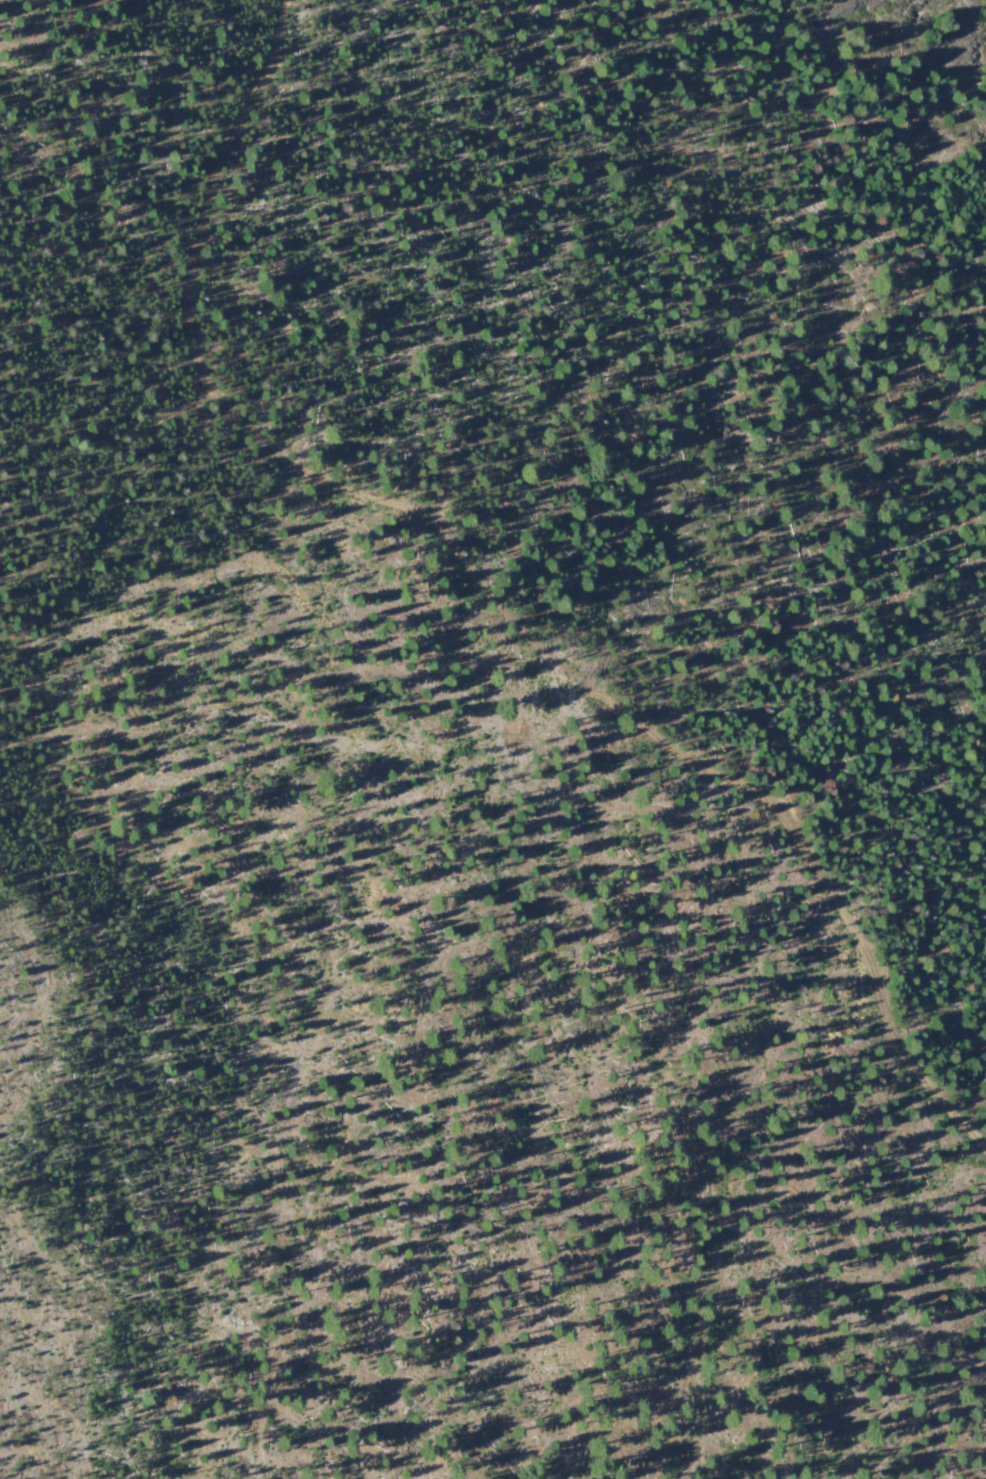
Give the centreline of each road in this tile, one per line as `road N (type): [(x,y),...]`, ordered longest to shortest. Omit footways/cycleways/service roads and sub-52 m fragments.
road 1 (track): [(985,1153),(894,1047),(837,915),(759,798),(619,709),(392,504),(283,464),(233,416),(202,369),(180,310),(186,250),(208,177),(268,58),(285,0)]

